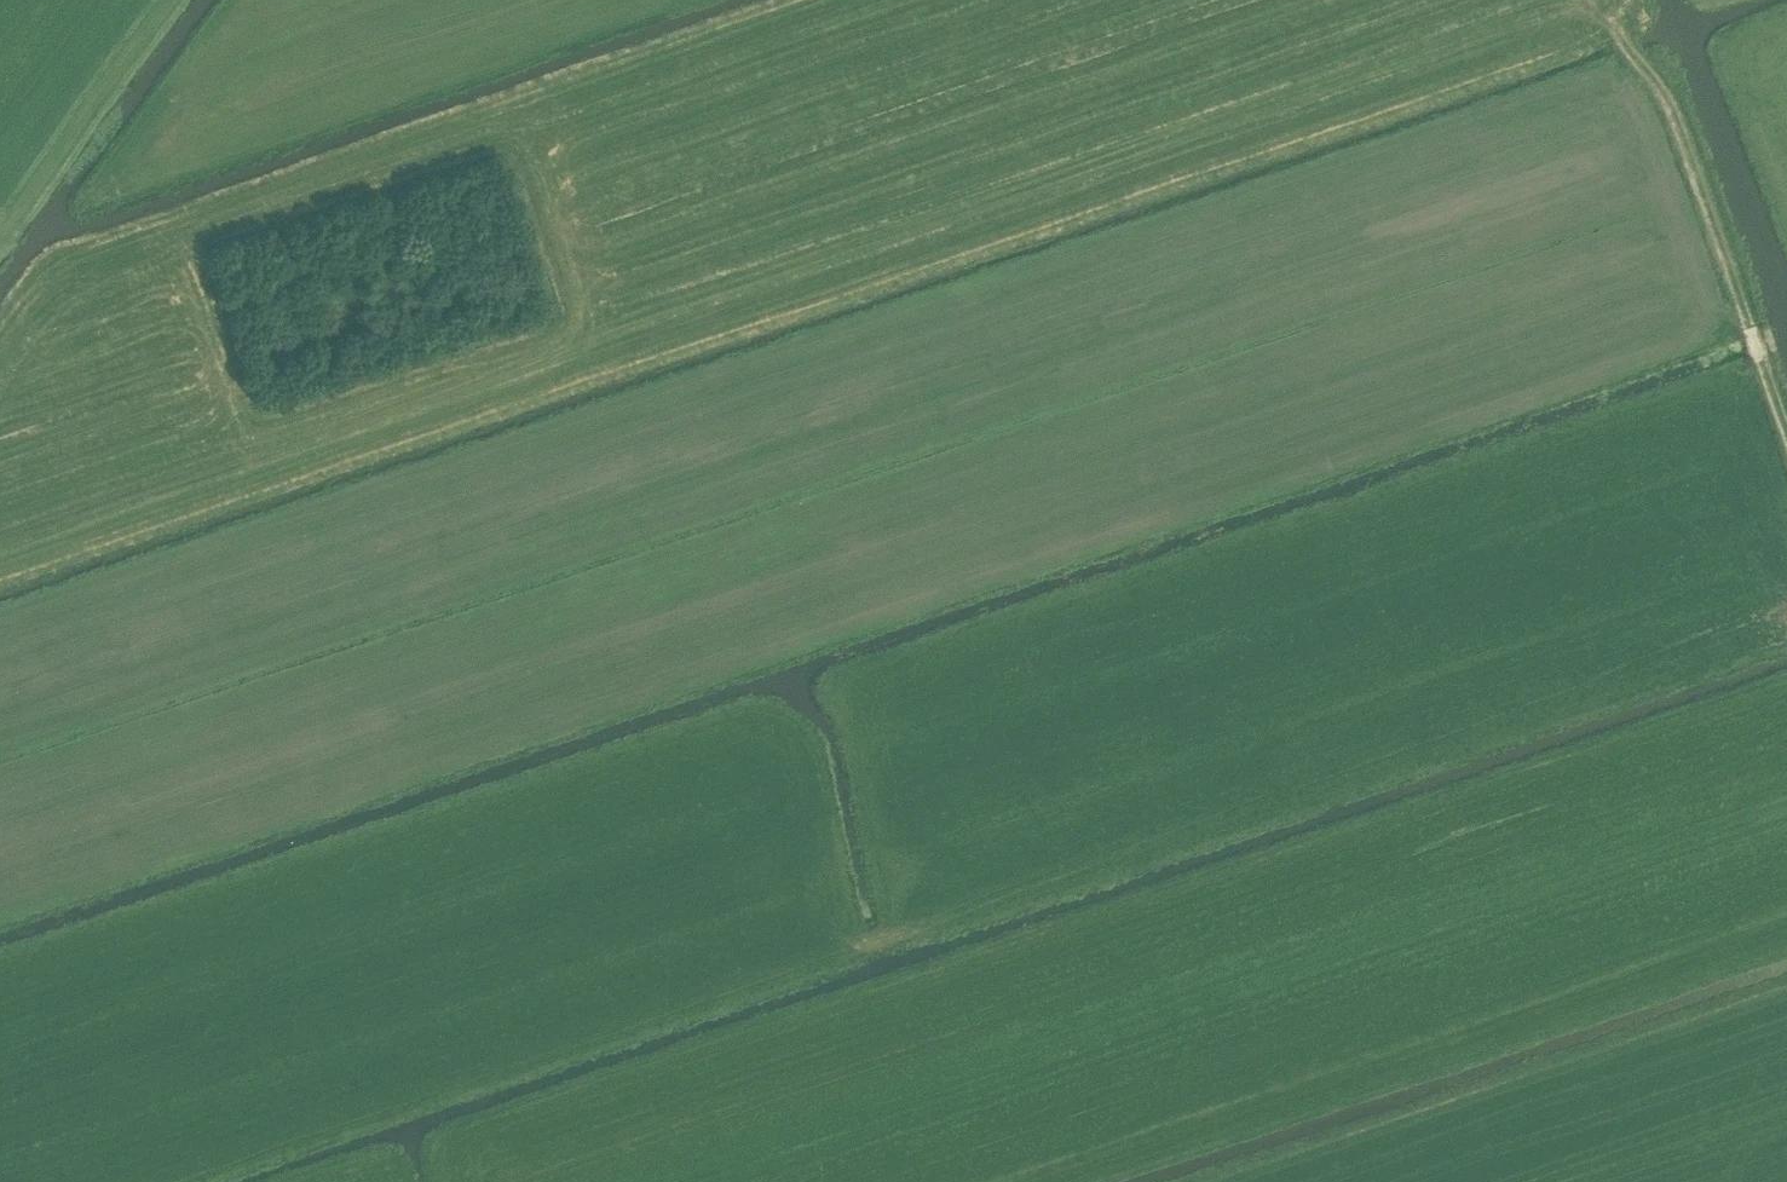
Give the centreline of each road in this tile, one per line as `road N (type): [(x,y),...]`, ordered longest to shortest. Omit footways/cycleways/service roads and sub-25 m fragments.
road 1 (track): [(1613,29),(1668,97),(1786,431)]

